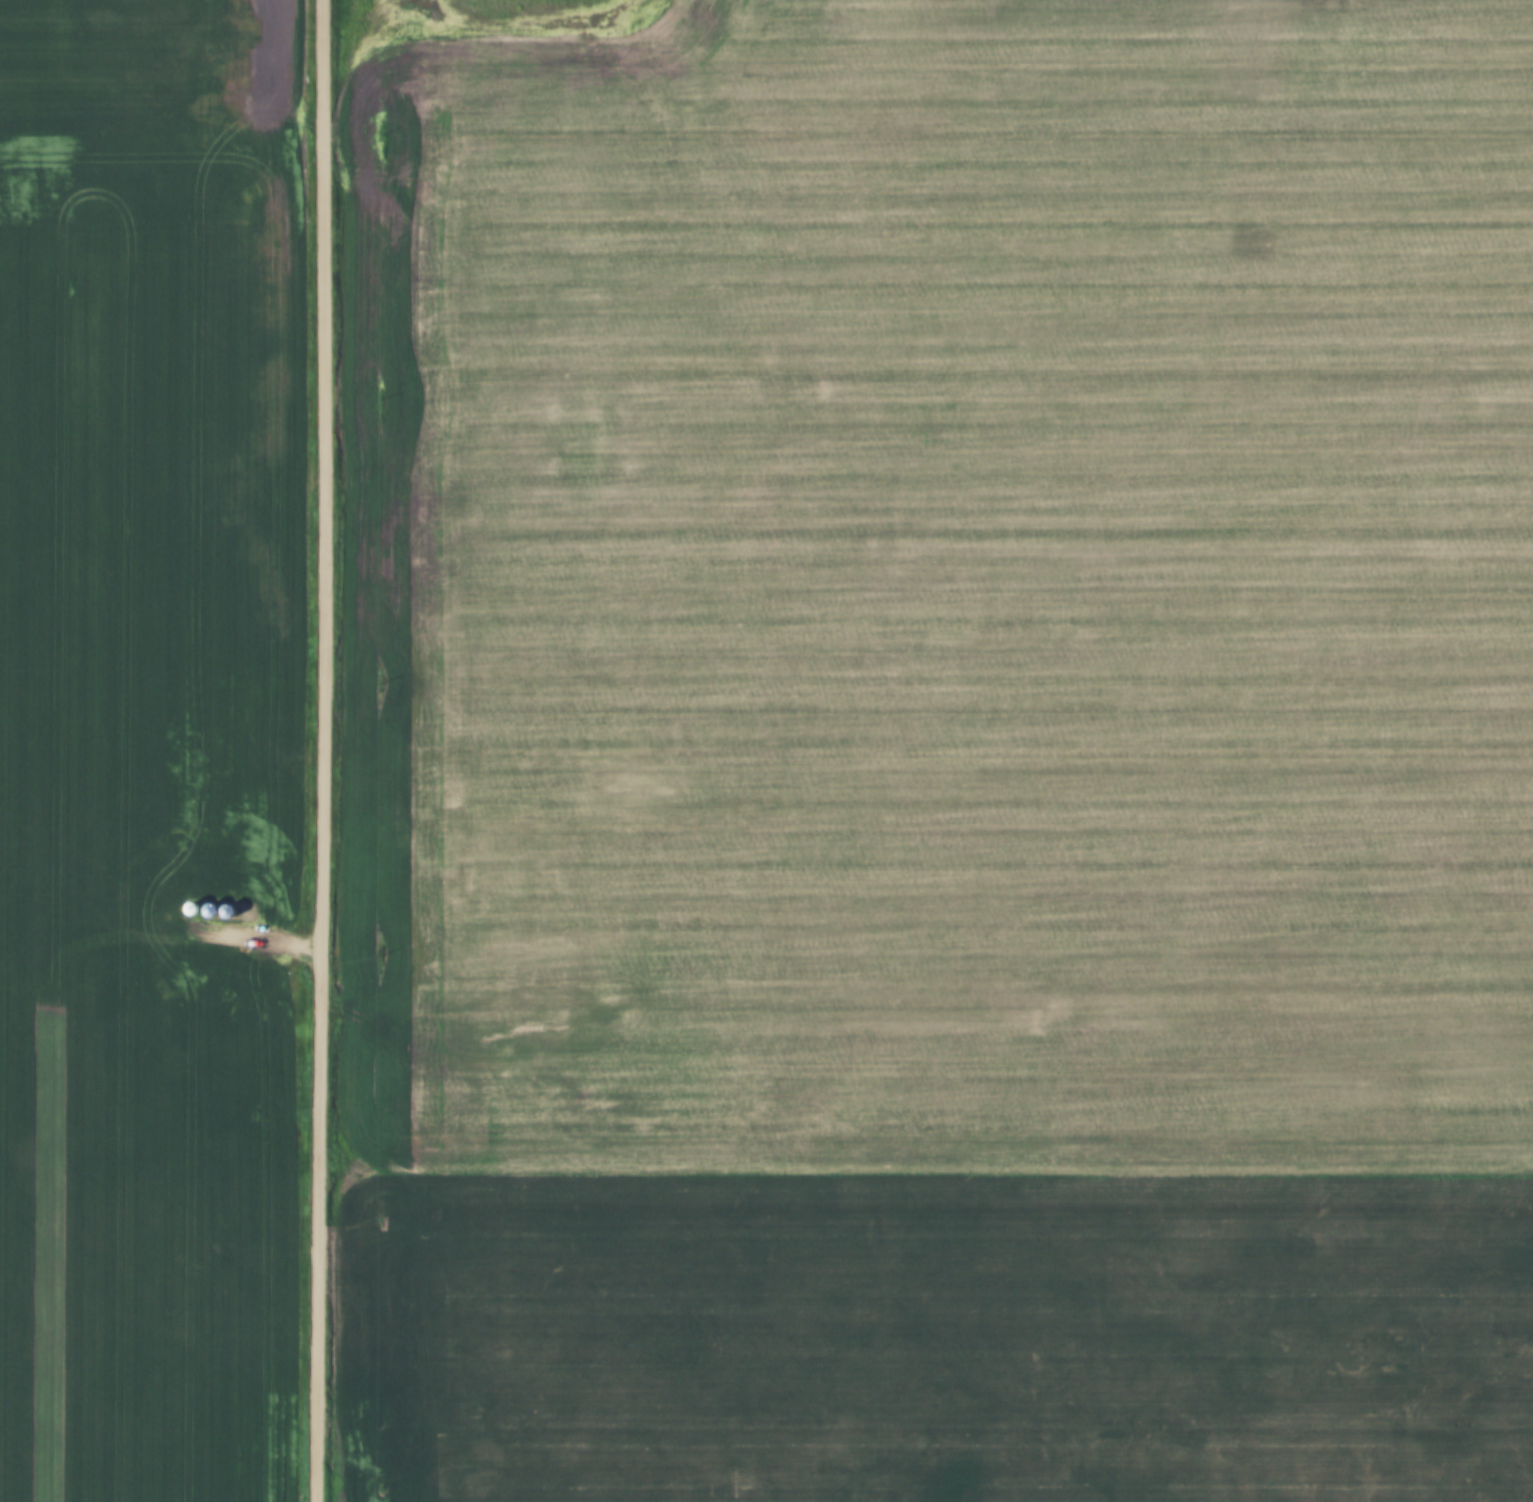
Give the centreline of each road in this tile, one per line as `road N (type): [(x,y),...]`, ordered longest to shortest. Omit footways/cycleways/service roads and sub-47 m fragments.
road 1 (residential): [(316,1501),(321,0)]

